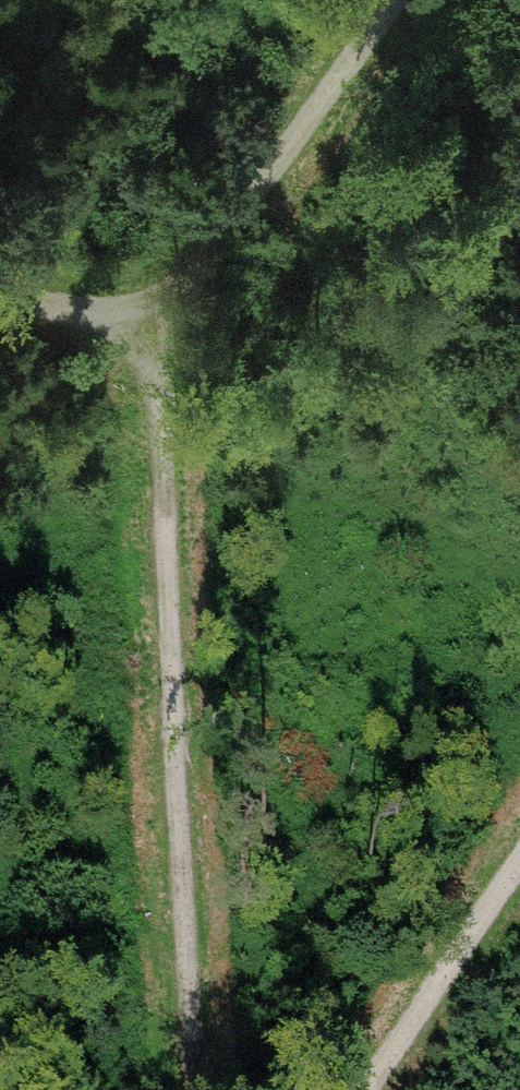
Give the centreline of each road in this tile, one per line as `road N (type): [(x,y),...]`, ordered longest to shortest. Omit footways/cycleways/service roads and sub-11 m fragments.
road 1 (track): [(390,0),(255,181),(139,314),(186,1089)]
road 2 (track): [(373,1089),(519,874)]
road 3 (track): [(139,314),(0,287)]

